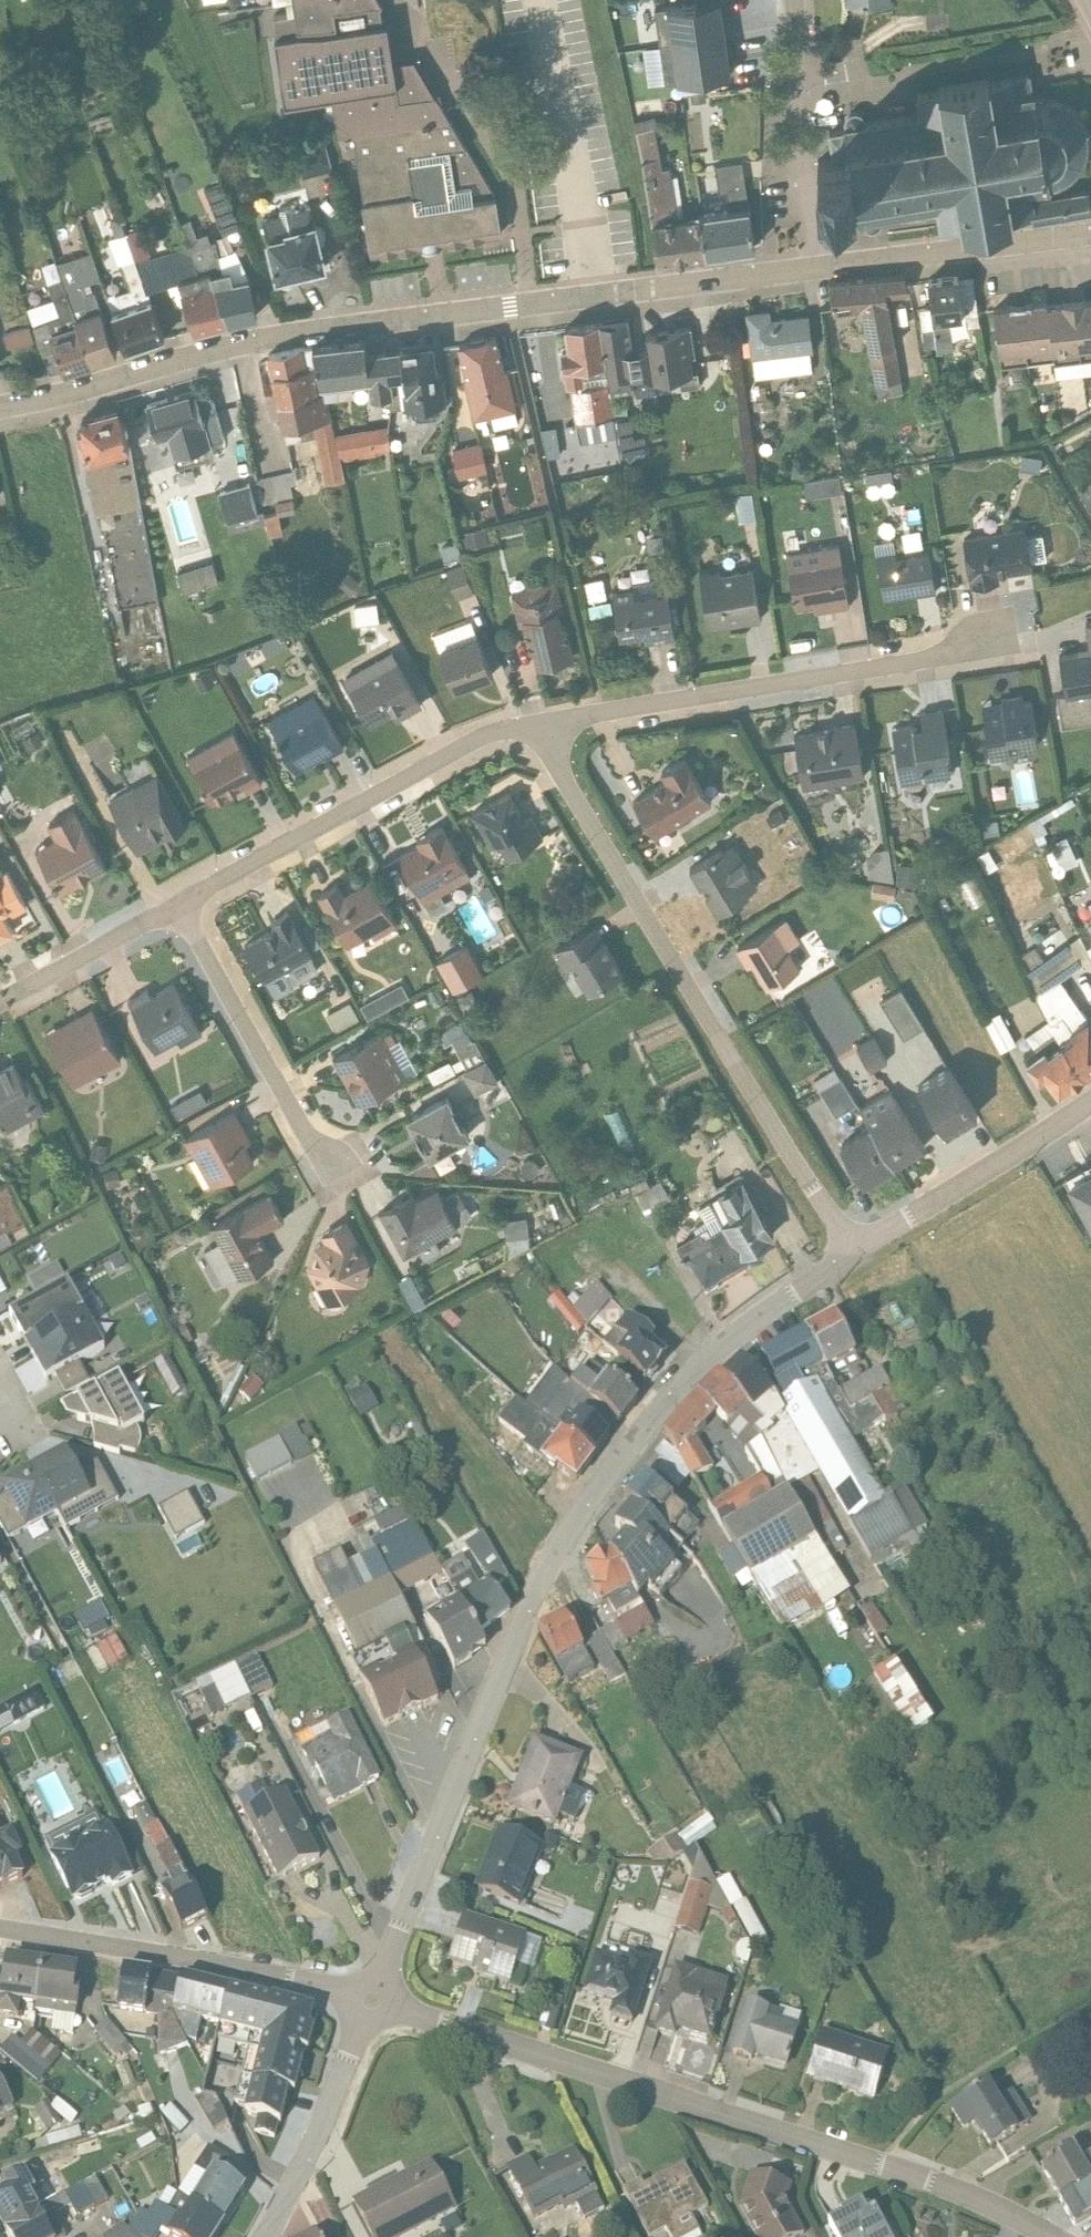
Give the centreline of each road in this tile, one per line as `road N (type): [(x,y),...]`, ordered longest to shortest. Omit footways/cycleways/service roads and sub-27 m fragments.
road 1 (residential): [(370,1999),(472,1751),(606,1469),(716,1348),(851,1259)]
road 2 (residential): [(811,272),(289,334),(69,393),(0,403)]
road 3 (residential): [(1056,2236),(926,2177),(370,1999)]
road 4 (residential): [(851,1259),(529,731)]
road 5 (residential): [(529,731),(923,664),(990,639)]
road 6 (residential): [(177,910),(447,757),(529,731)]
road 7 (residential): [(370,1999),(0,1924)]
road 8 (residential): [(177,910),(329,1176)]
road 9 (residential): [(851,1259),(1090,1107)]
road 10 (residential): [(1090,236),(811,272)]
road 11 (residential): [(796,0),(811,272)]
road 12 (residential): [(265,2236),(370,1999)]
road 13 (residential): [(0,1007),(177,910)]

